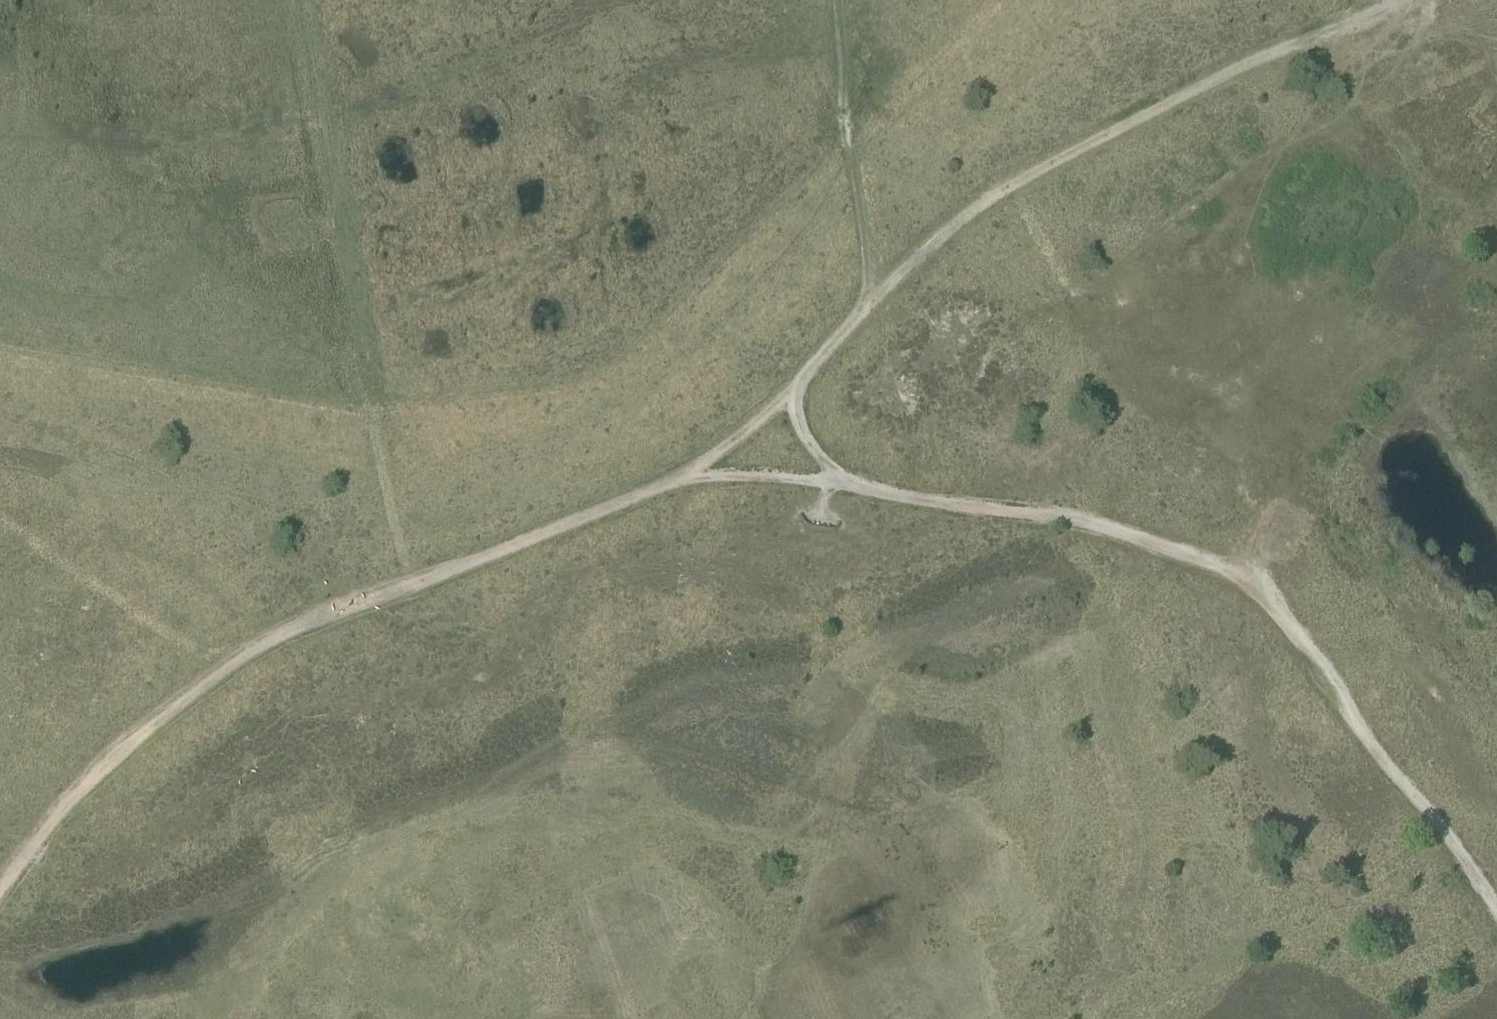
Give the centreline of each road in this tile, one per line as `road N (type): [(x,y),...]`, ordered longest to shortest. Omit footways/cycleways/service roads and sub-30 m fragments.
road 1 (track): [(840,482),(1077,523),(1203,563),(1260,594),(1496,911)]
road 2 (track): [(673,480),(256,648),(108,762),(0,887)]
road 3 (track): [(1399,0),(1269,52),(990,197),(848,323),(791,392)]
road 4 (track): [(256,648),(265,618),(364,499),(379,421),(303,0)]
road 5 (track): [(863,308),(868,264),(836,0)]
road 6 (track): [(673,480),(840,482)]
road 7 (track): [(791,392),(673,480)]

